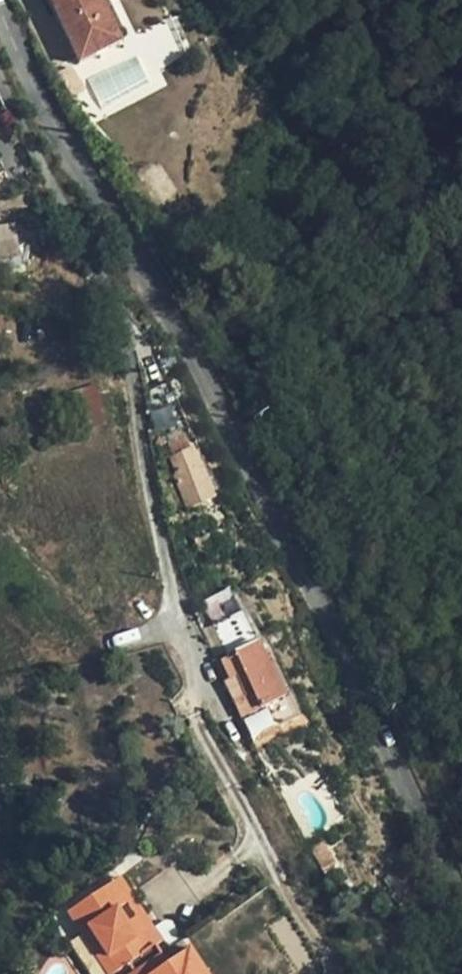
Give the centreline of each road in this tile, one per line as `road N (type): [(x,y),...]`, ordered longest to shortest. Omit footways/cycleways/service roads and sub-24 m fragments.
road 1 (unclassified): [(461,890),(0,10)]
road 2 (residential): [(202,693),(178,633),(131,360),(0,84)]

